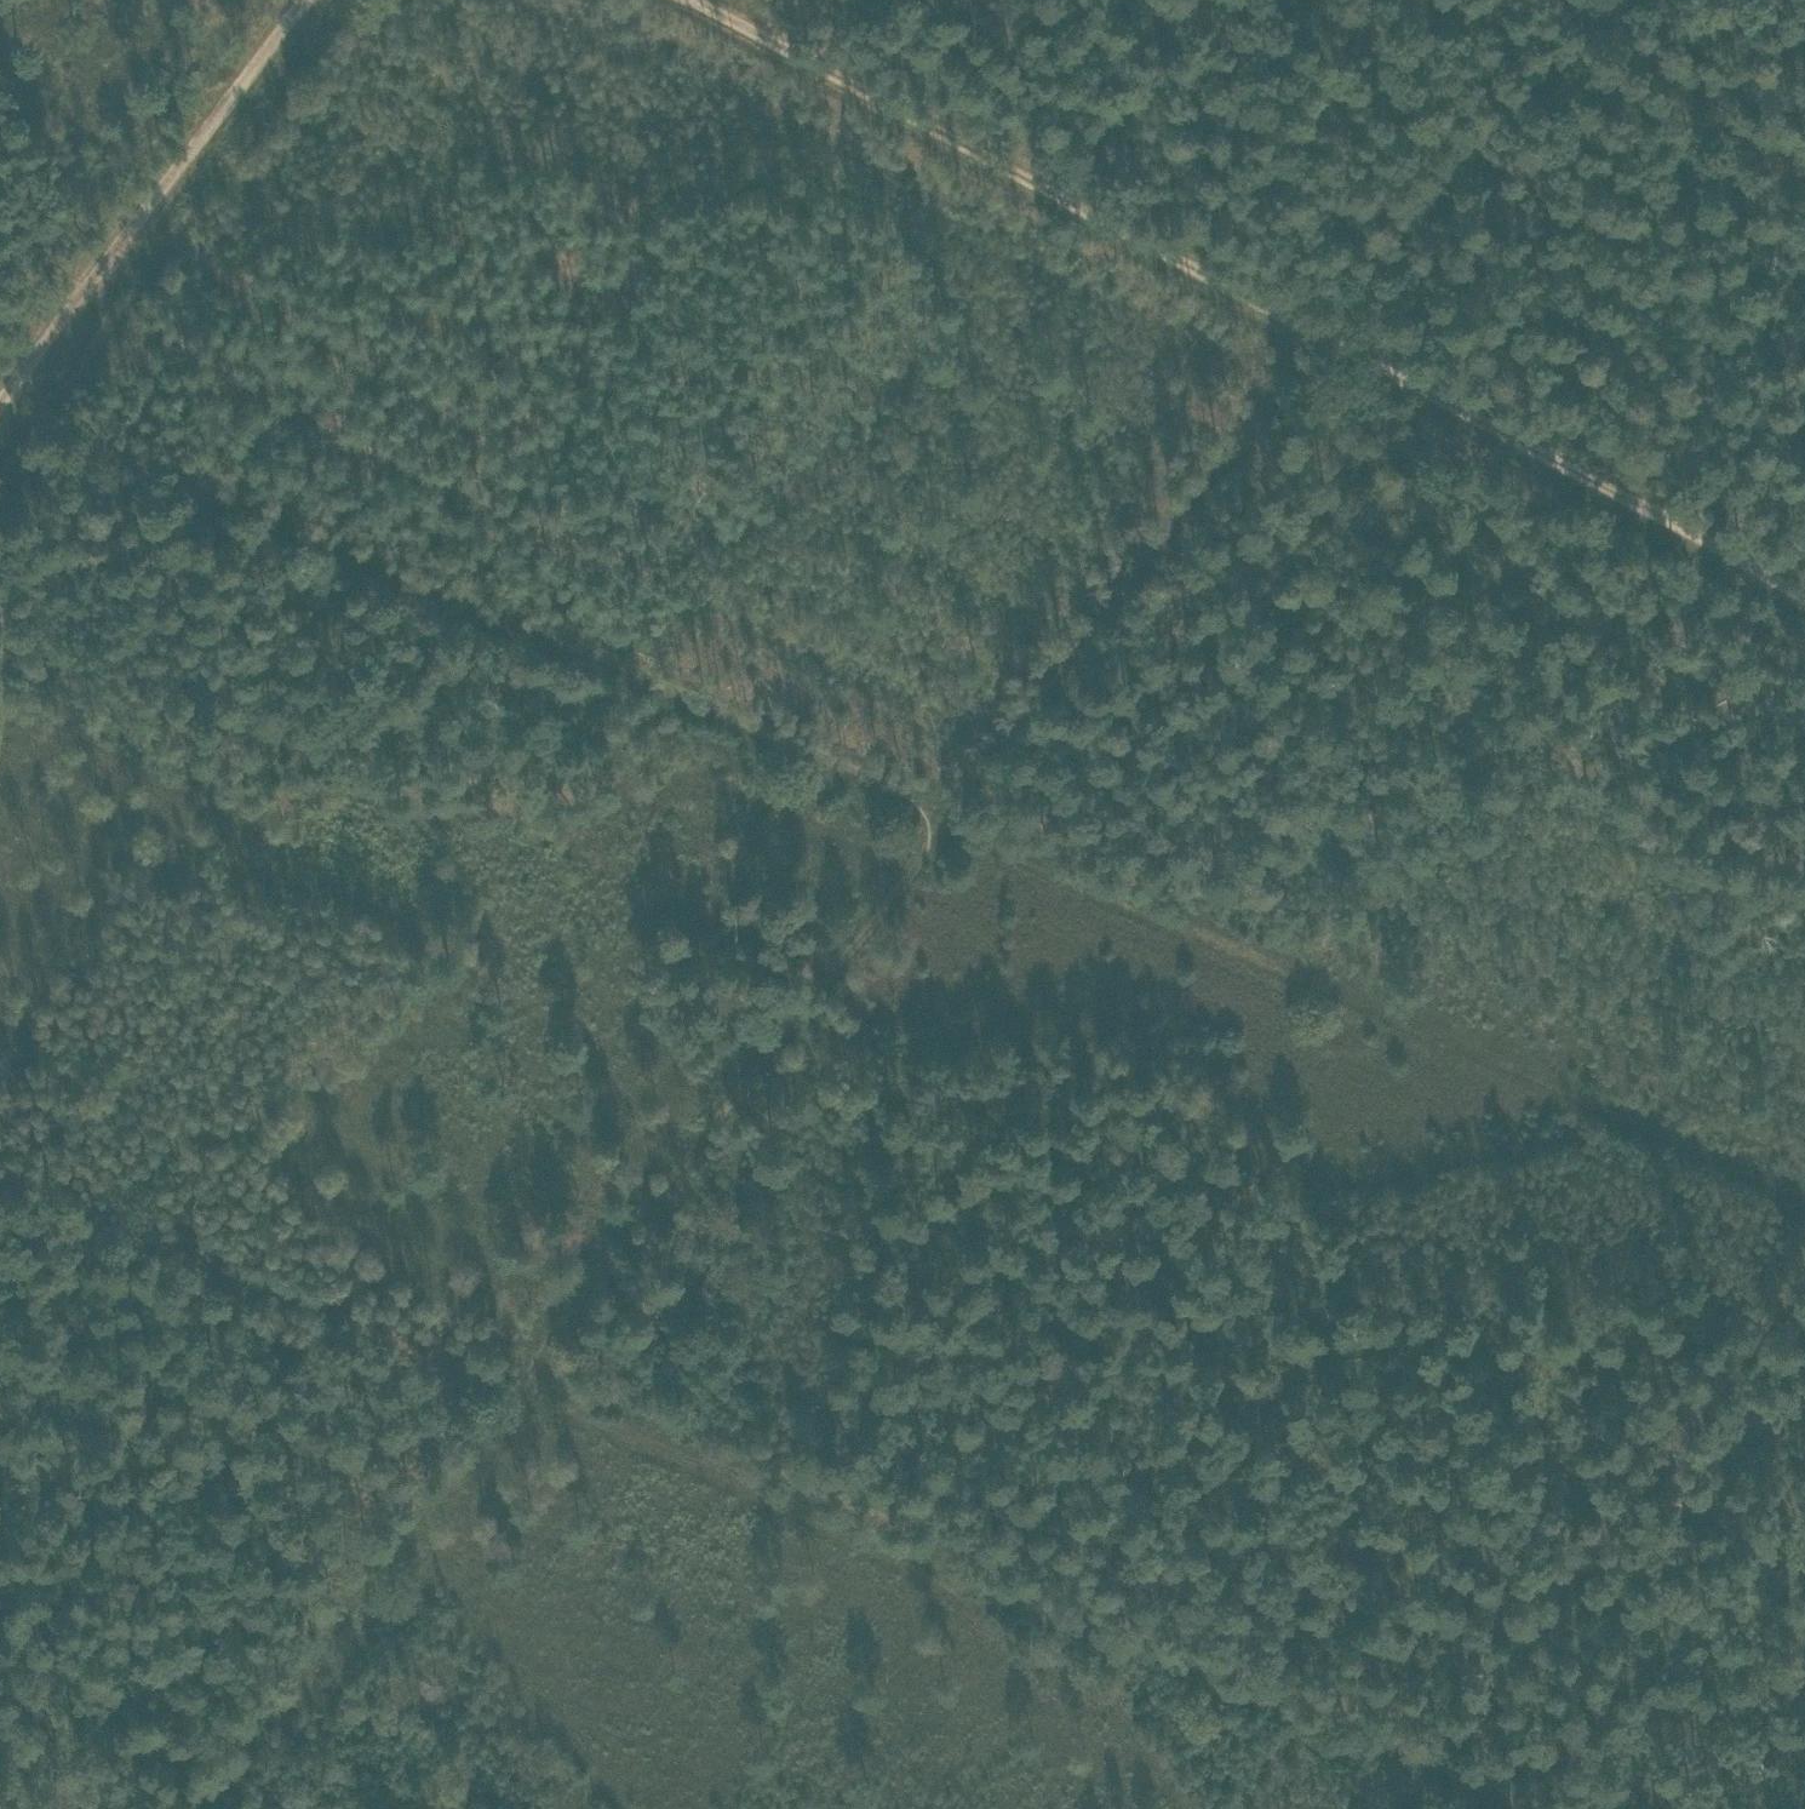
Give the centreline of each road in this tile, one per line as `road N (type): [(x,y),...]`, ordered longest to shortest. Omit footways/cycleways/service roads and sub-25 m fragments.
road 1 (track): [(745,1093),(525,1389),(1428,1769)]
road 2 (track): [(32,400),(890,782),(920,806),(929,847),(745,1093)]
road 3 (track): [(735,25),(1300,338),(1804,602)]
road 4 (track): [(1428,1769),(1804,1268)]
road 5 (track): [(24,364),(306,0)]
road 6 (track): [(32,400),(0,537),(0,651)]

